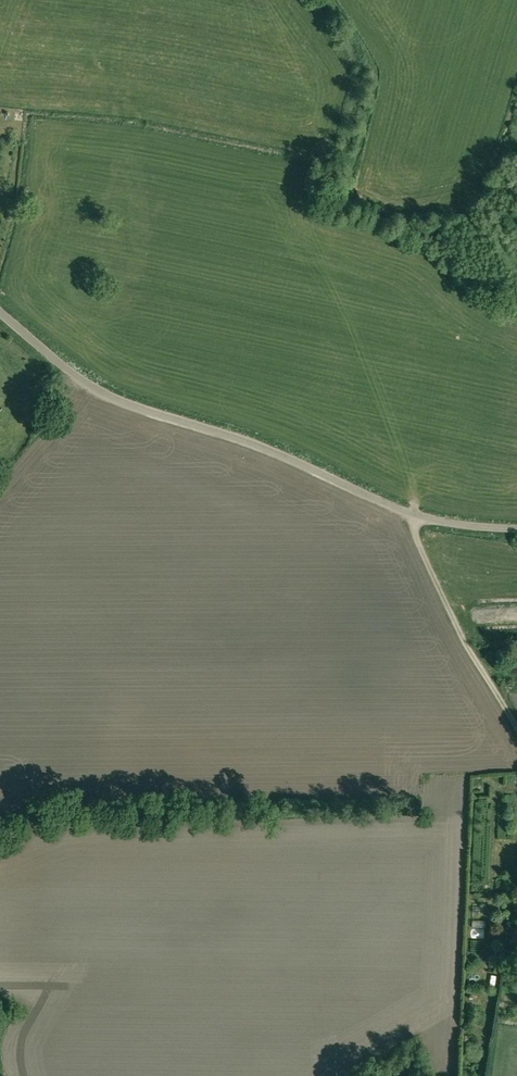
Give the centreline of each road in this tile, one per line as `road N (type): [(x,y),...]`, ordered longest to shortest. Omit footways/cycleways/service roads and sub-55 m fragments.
road 1 (unclassified): [(516,529),(415,516),(250,443),(118,401),(0,313)]
road 2 (track): [(415,516),(443,599),(516,730)]

